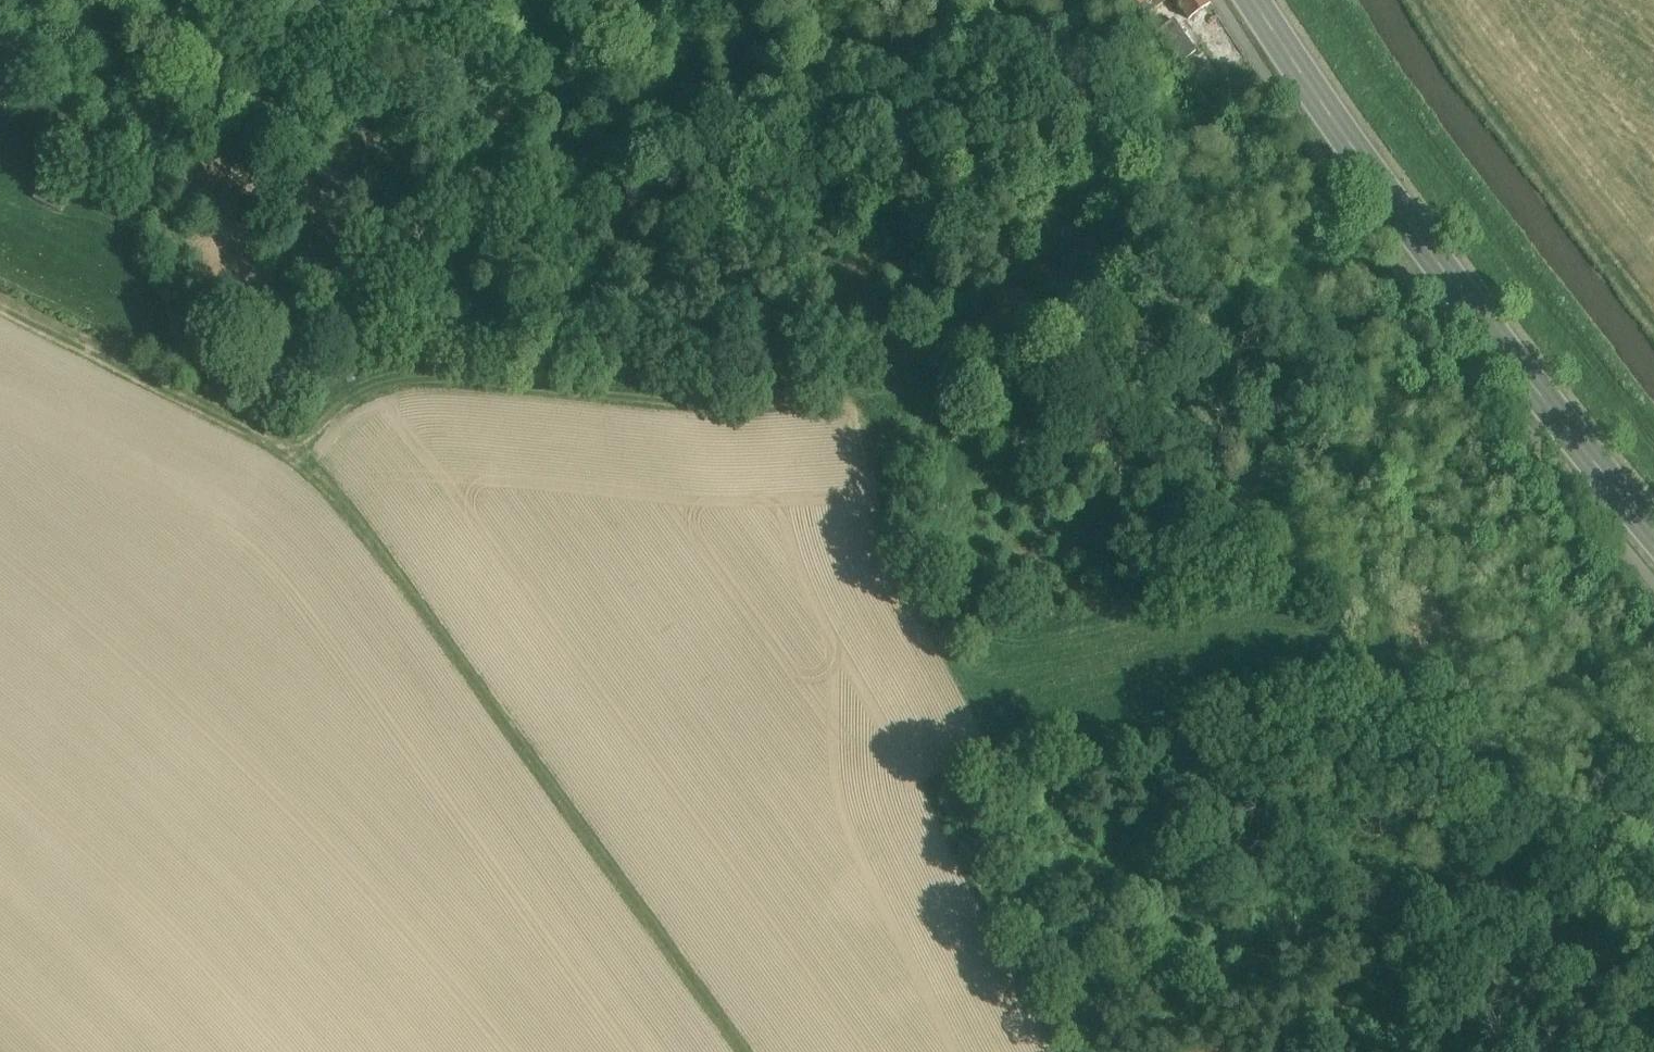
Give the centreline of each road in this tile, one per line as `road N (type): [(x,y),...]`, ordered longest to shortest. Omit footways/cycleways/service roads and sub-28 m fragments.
road 1 (track): [(0,300),(290,449),(342,498),(745,1051)]
road 2 (primary): [(1265,0),(1389,177),(1653,526)]

